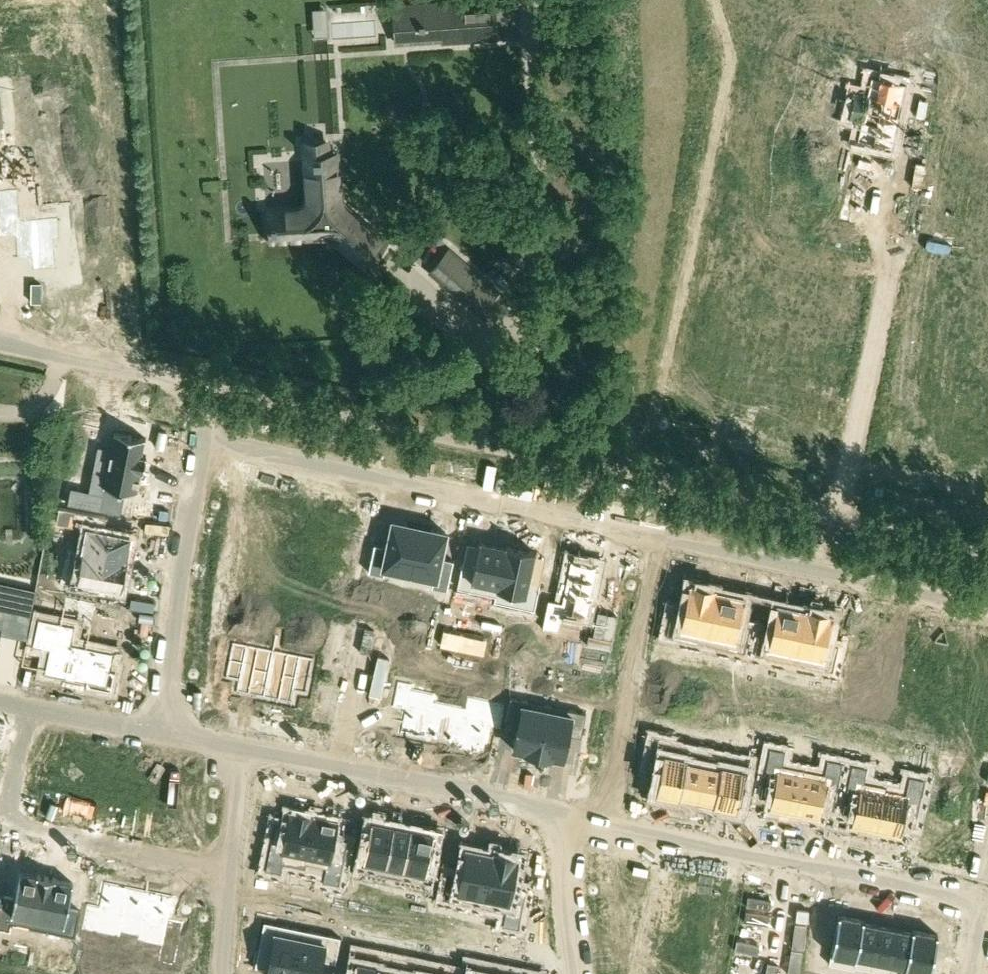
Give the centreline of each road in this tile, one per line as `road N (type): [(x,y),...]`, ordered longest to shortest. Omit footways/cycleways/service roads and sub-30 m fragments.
road 1 (residential): [(197,437),(987,608)]
road 2 (unclassified): [(838,520),(208,387)]
road 3 (residential): [(986,901),(558,812)]
road 4 (residential): [(244,747),(558,812)]
road 5 (residential): [(197,437),(156,730)]
road 6 (unclassified): [(838,520),(891,268)]
road 7 (residential): [(231,872),(3,825)]
road 8 (unclassified): [(208,387),(0,344)]
road 9 (residential): [(558,812),(578,973)]
road 10 (unclassified): [(987,551),(838,520)]
road 11 (residential): [(156,730),(28,707)]
road 12 (residential): [(231,872),(244,747)]
road 13 (residential): [(3,825),(28,707)]

